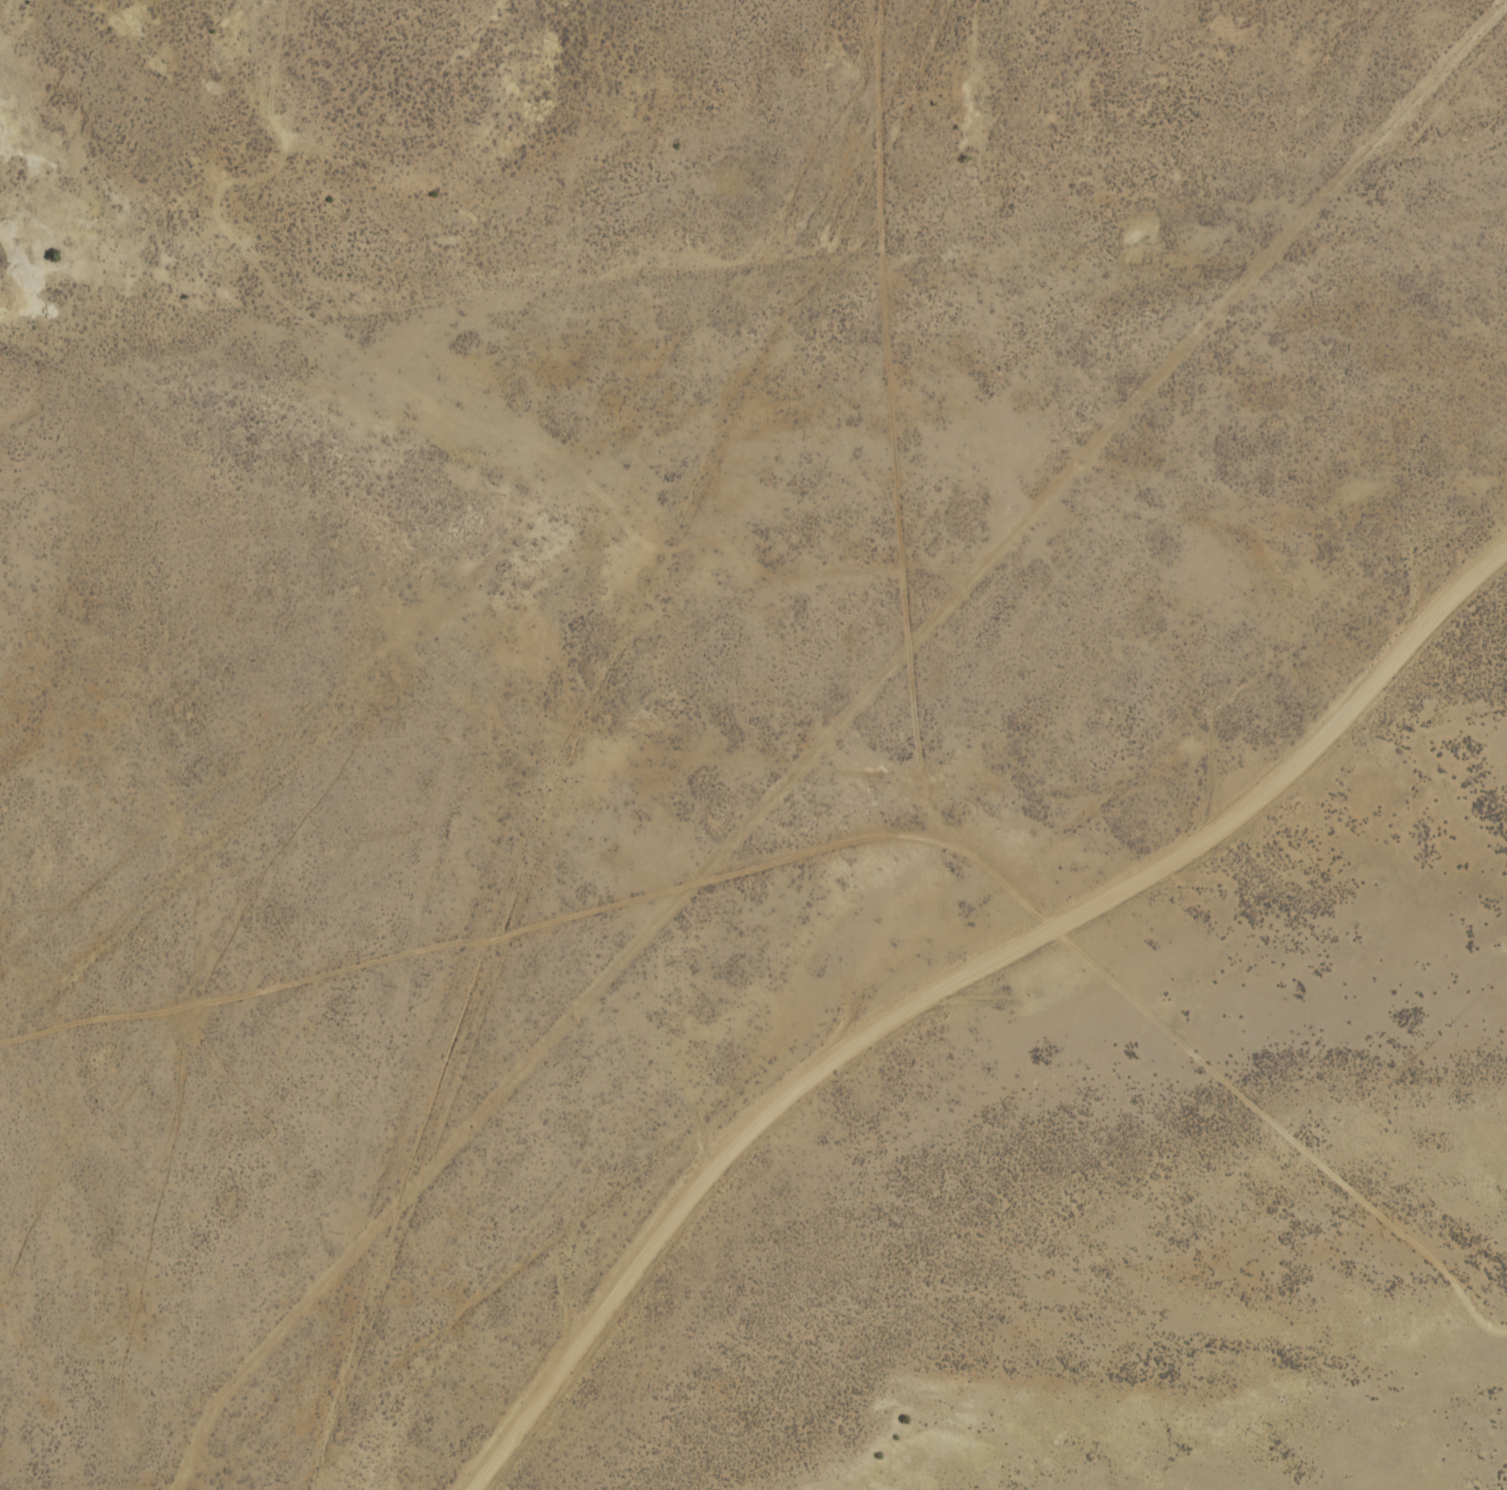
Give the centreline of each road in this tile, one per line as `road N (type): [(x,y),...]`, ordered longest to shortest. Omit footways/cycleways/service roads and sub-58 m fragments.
road 1 (track): [(1506,546),(1374,659),(1288,824),(1154,946),(829,1093),(677,1193),(573,1353),(510,1489)]

